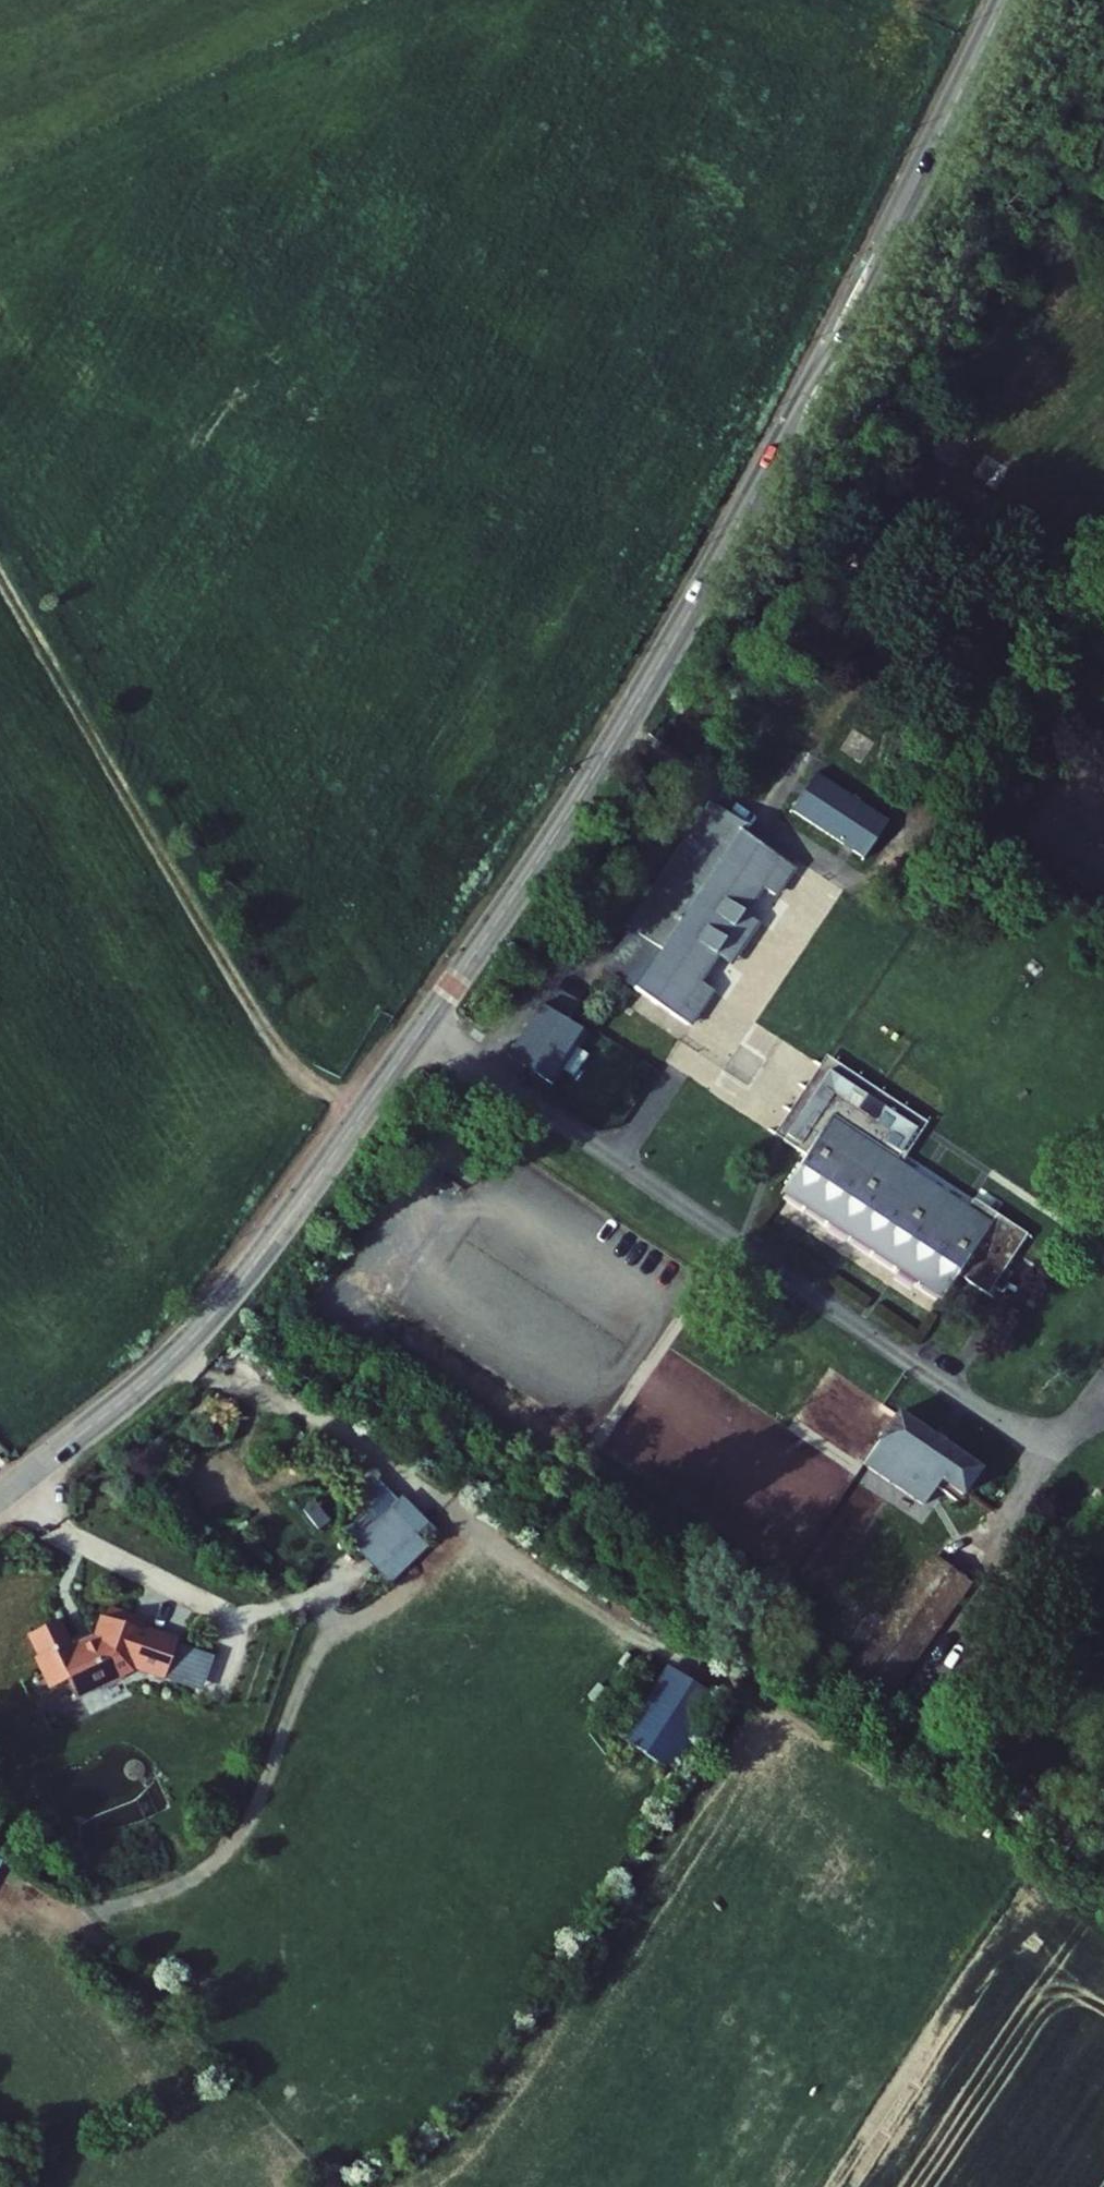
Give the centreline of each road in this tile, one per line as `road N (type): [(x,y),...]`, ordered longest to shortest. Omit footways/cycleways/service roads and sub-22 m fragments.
road 1 (residential): [(1002,0),(649,680),(425,1028),(272,1241),(188,1340),(0,1496)]

